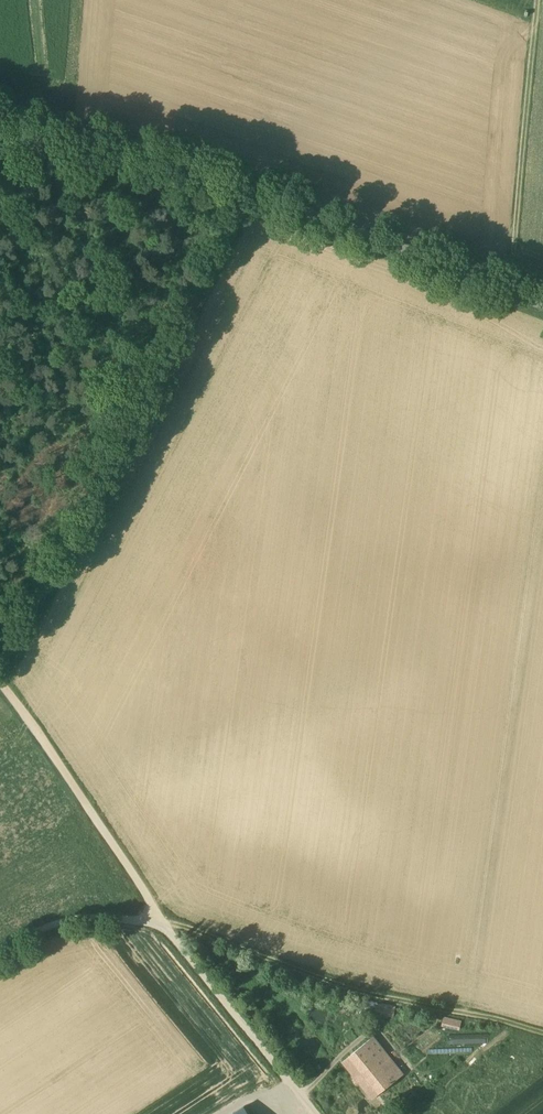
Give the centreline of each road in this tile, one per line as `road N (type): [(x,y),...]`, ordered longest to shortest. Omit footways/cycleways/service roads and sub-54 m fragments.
road 1 (tertiary): [(542,302),(247,187),(0,116)]
road 2 (track): [(470,1013),(542,508)]
road 3 (track): [(165,924),(362,1000),(470,1013)]
road 4 (track): [(165,924),(0,683)]
road 5 (track): [(511,290),(539,0)]
road 6 (unclassified): [(317,1113),(165,924)]
road 7 (unclassified): [(0,956),(75,918),(165,924)]

